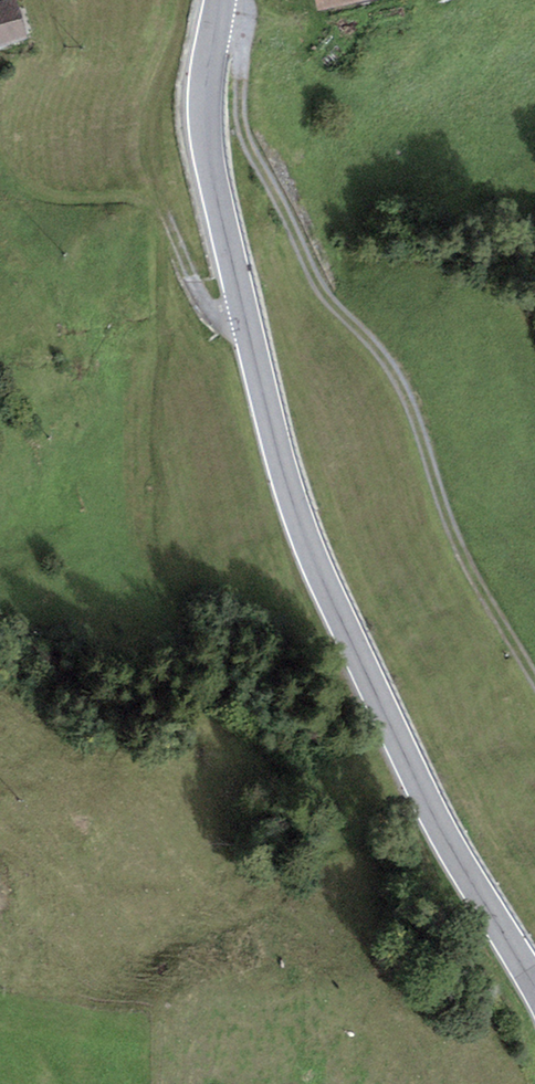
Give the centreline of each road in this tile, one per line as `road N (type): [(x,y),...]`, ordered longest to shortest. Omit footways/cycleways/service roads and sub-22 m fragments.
road 1 (tertiary): [(230,0),(209,120),(250,338),(297,510),(357,659),(534,979)]
road 2 (track): [(534,687),(452,547),(402,363),(319,288),(250,138),(256,20),(237,0)]

